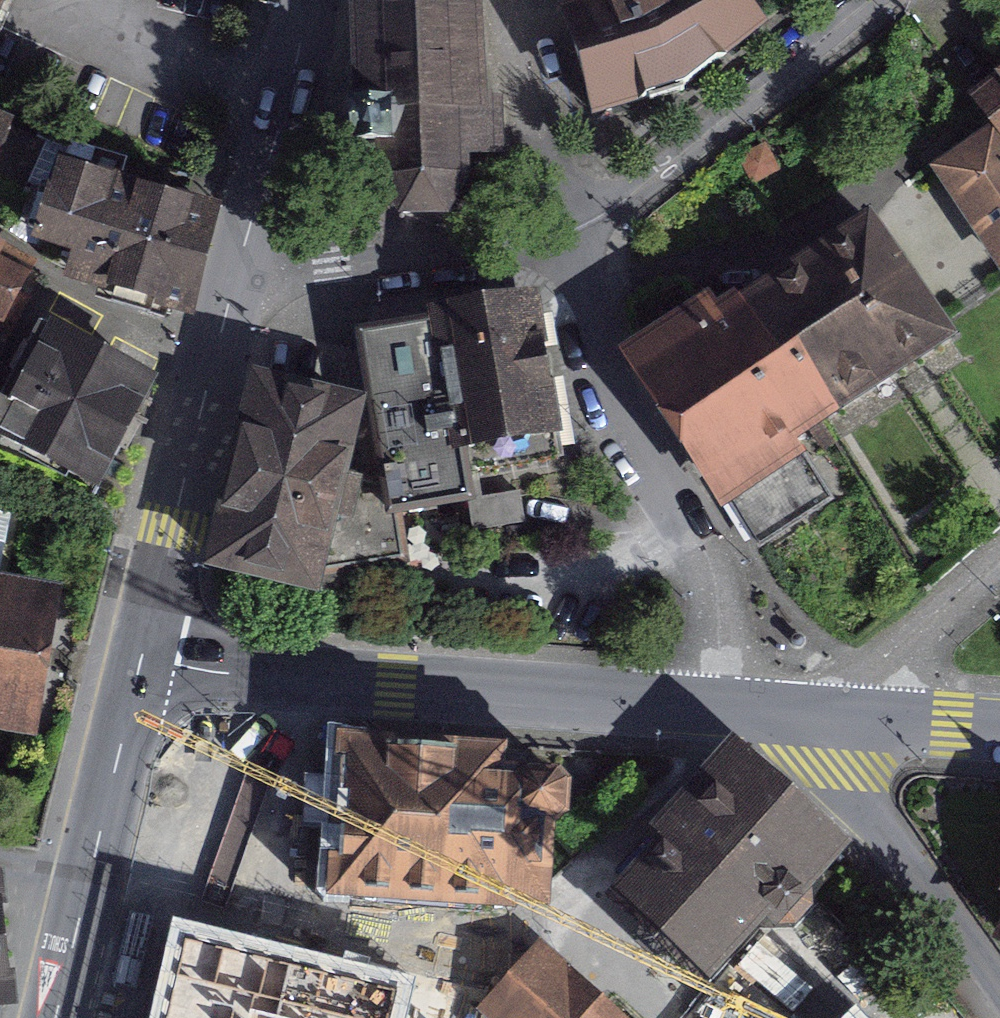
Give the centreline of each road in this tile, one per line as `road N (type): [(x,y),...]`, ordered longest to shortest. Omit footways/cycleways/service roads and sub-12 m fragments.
road 1 (tertiary): [(142,655),(230,672),(718,699)]
road 2 (residential): [(718,699),(723,653),(703,550),(620,407),(568,228)]
road 3 (primary): [(243,244),(142,655)]
road 4 (residential): [(568,228),(622,203),(873,0)]
road 5 (primary): [(142,655),(55,1017)]
road 6 (residential): [(836,712),(839,769),(863,815),(999,1003)]
road 7 (residential): [(243,244),(330,251),(568,228)]
road 8 (primary): [(307,0),(243,244)]
road 9 (residential): [(568,228),(507,0)]
road 10 (residential): [(999,557),(836,712)]
road 11 (tertiary): [(836,712),(999,726)]

